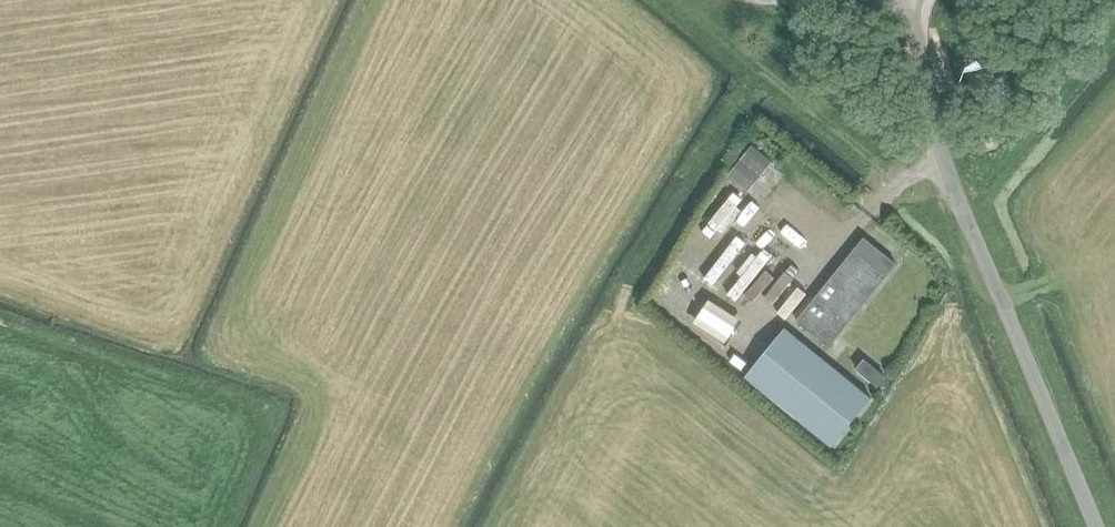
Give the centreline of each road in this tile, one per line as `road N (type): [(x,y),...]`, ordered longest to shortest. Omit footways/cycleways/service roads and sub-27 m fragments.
road 1 (unclassified): [(1096,526),(946,164),(910,0)]
road 2 (track): [(897,178),(752,64)]

